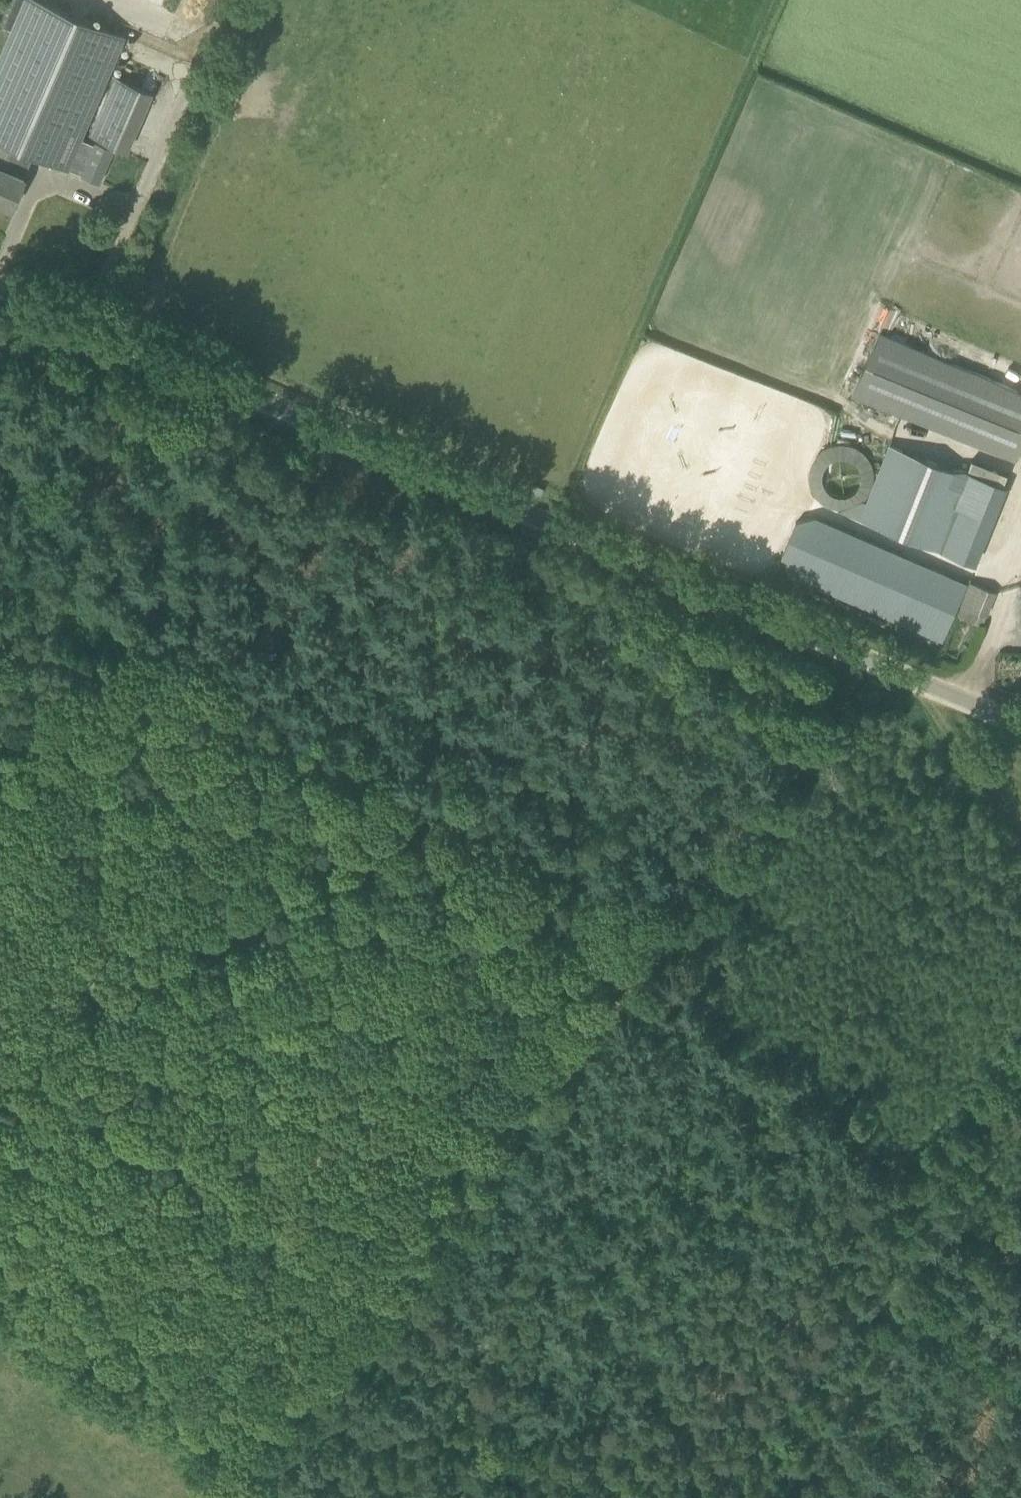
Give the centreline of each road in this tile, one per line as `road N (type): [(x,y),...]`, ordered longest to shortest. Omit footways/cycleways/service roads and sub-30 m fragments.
road 1 (tertiary): [(1020,722),(0,283)]
road 2 (track): [(0,1049),(393,826),(432,813),(470,809),(522,832),(674,932)]
road 3 (track): [(259,1495),(674,932)]
road 4 (track): [(238,0),(95,324)]
road 5 (track): [(674,932),(880,662)]
road 6 (track): [(263,1497),(0,1316)]
road 7 (track): [(1020,812),(916,677)]

